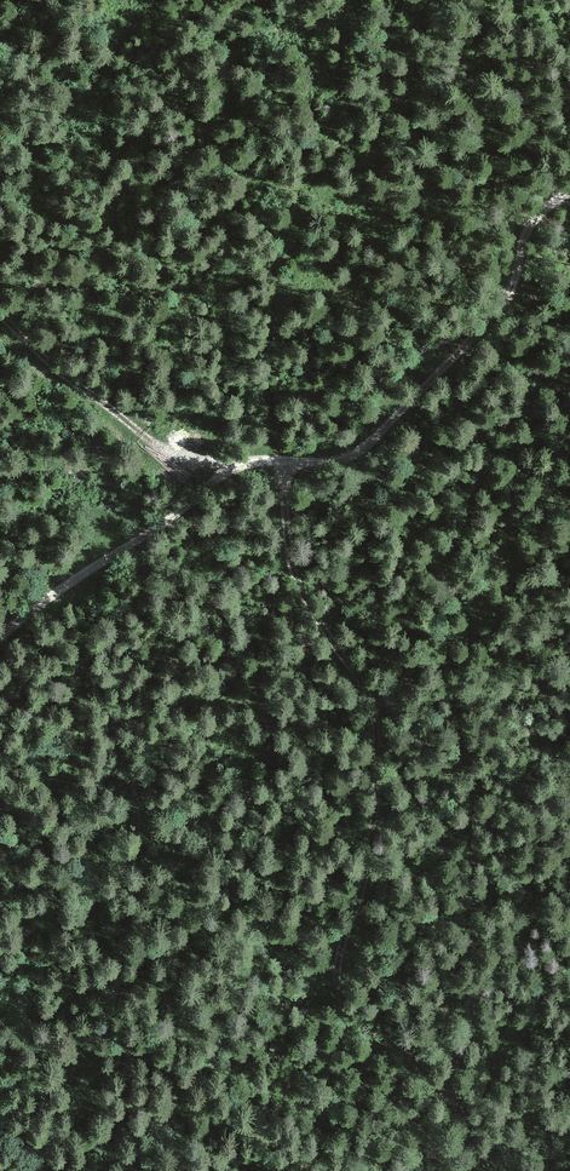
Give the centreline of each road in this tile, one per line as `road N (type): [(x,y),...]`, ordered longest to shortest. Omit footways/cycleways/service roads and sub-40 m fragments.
road 1 (track): [(516,1170),(489,1151),(430,1078),(344,1004),(338,962),(372,834),(376,730),(356,671),(296,576),(282,459)]
road 2 (track): [(569,189),(534,222),(506,305),(373,441),(349,459),(324,463),(231,465)]
road 3 (track): [(231,465),(185,509),(74,578),(0,639)]
road 4 (track): [(231,465),(188,458),(148,436),(67,381),(0,318)]

